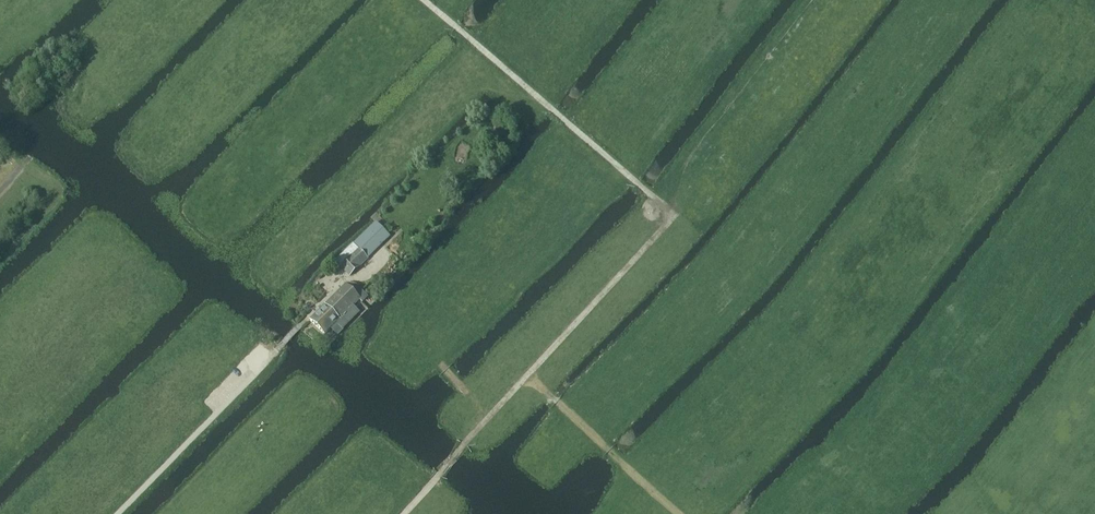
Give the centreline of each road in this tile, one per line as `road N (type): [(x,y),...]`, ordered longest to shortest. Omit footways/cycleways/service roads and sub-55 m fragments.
road 1 (track): [(526,378),(669,211),(424,0)]
road 2 (track): [(114,513),(342,279)]
road 3 (track): [(526,378),(684,513)]
road 4 (track): [(404,513),(484,420)]

